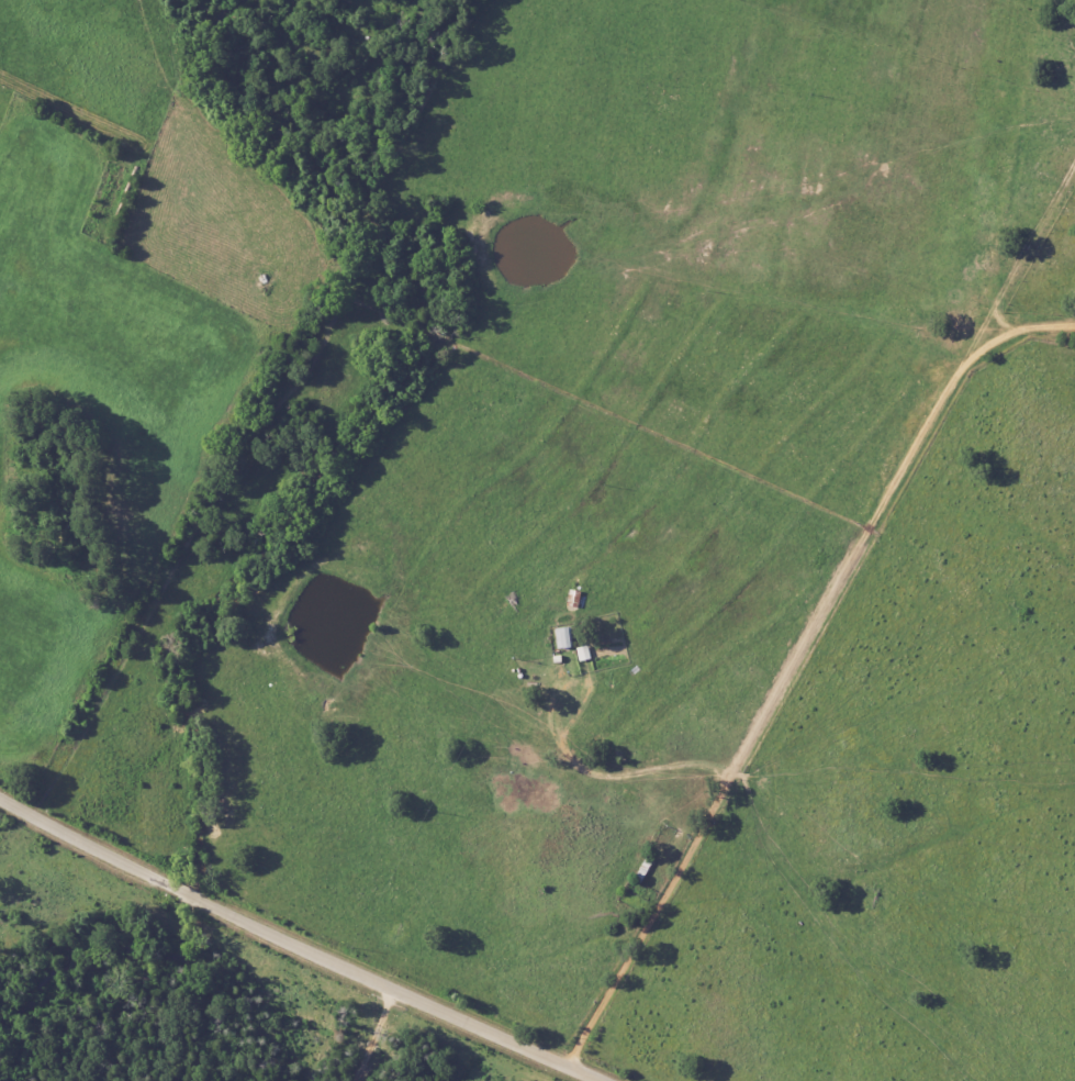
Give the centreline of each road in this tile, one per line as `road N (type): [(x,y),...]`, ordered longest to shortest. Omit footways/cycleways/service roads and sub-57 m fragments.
road 1 (residential): [(599,1080),(0,798)]

